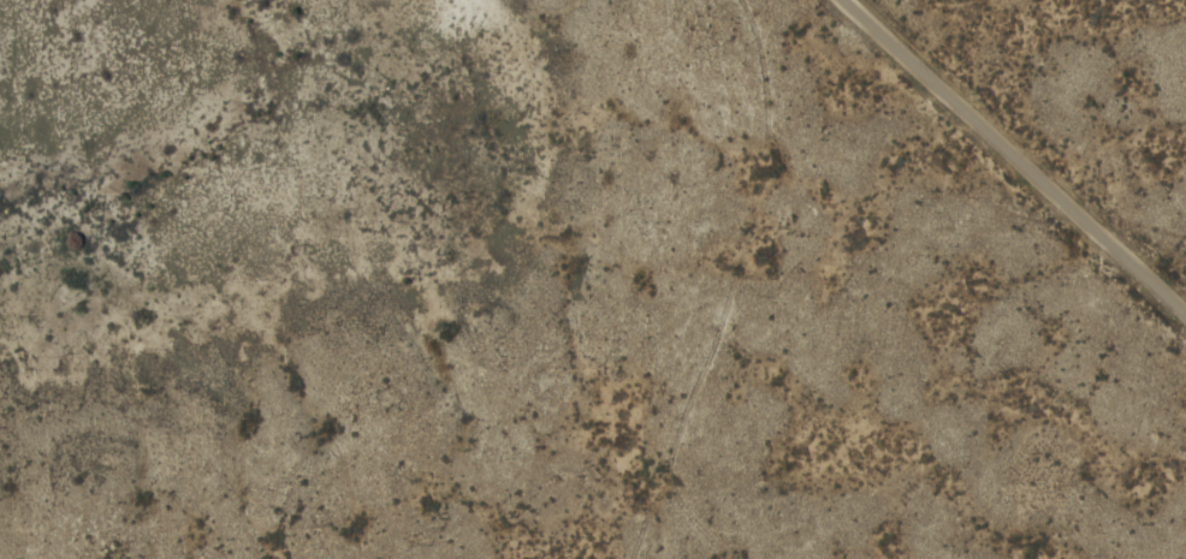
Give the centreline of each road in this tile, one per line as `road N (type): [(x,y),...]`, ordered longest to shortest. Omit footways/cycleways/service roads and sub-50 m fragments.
road 1 (residential): [(1185,302),(857,0)]

